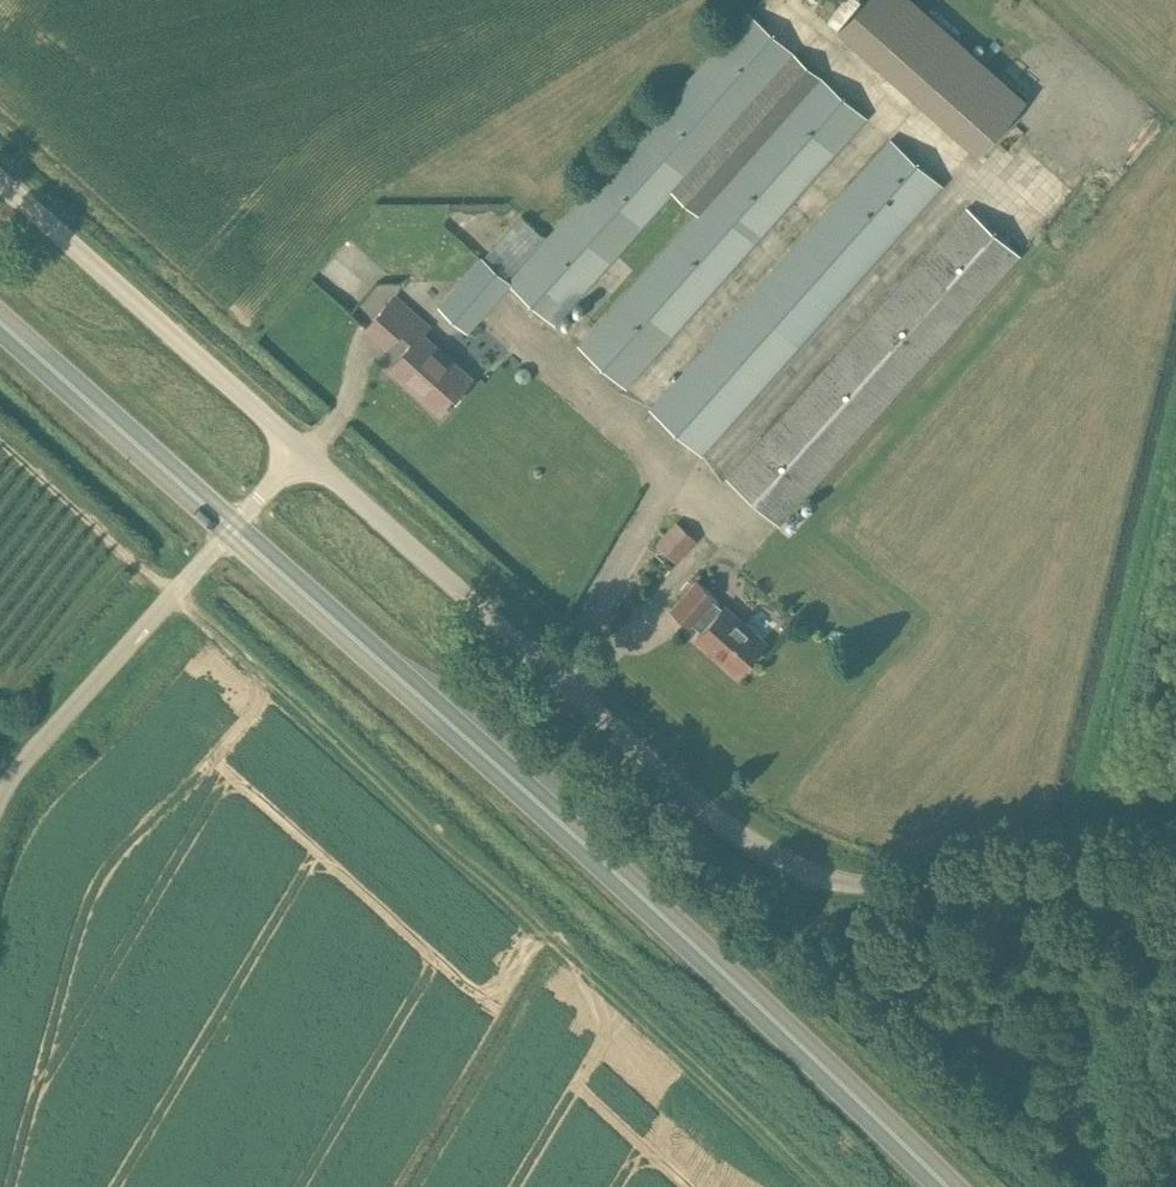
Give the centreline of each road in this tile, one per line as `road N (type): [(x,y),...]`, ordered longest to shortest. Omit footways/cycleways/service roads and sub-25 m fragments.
road 1 (unclassified): [(1175,876),(919,886),(858,885),(811,872),(693,798),(301,454)]
road 2 (primary): [(944,1186),(694,948),(231,528)]
road 3 (unclassified): [(301,454),(0,178)]
road 4 (unclassified): [(0,795),(231,528)]
road 5 (primary): [(231,528),(0,322)]

